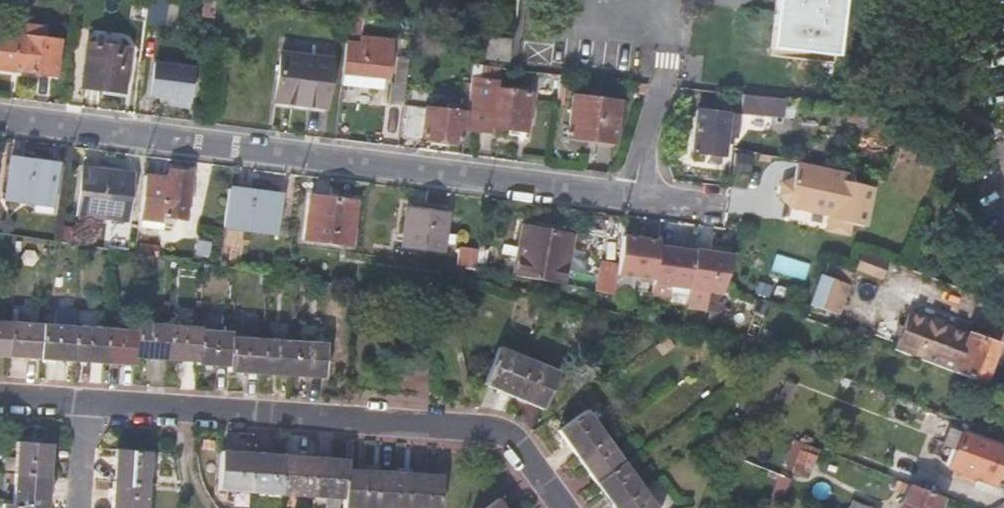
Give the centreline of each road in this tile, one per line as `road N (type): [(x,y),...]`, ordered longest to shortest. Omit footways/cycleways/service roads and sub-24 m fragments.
road 1 (residential): [(704,204),(0,118)]
road 2 (residential): [(86,401),(501,430),(567,507)]

